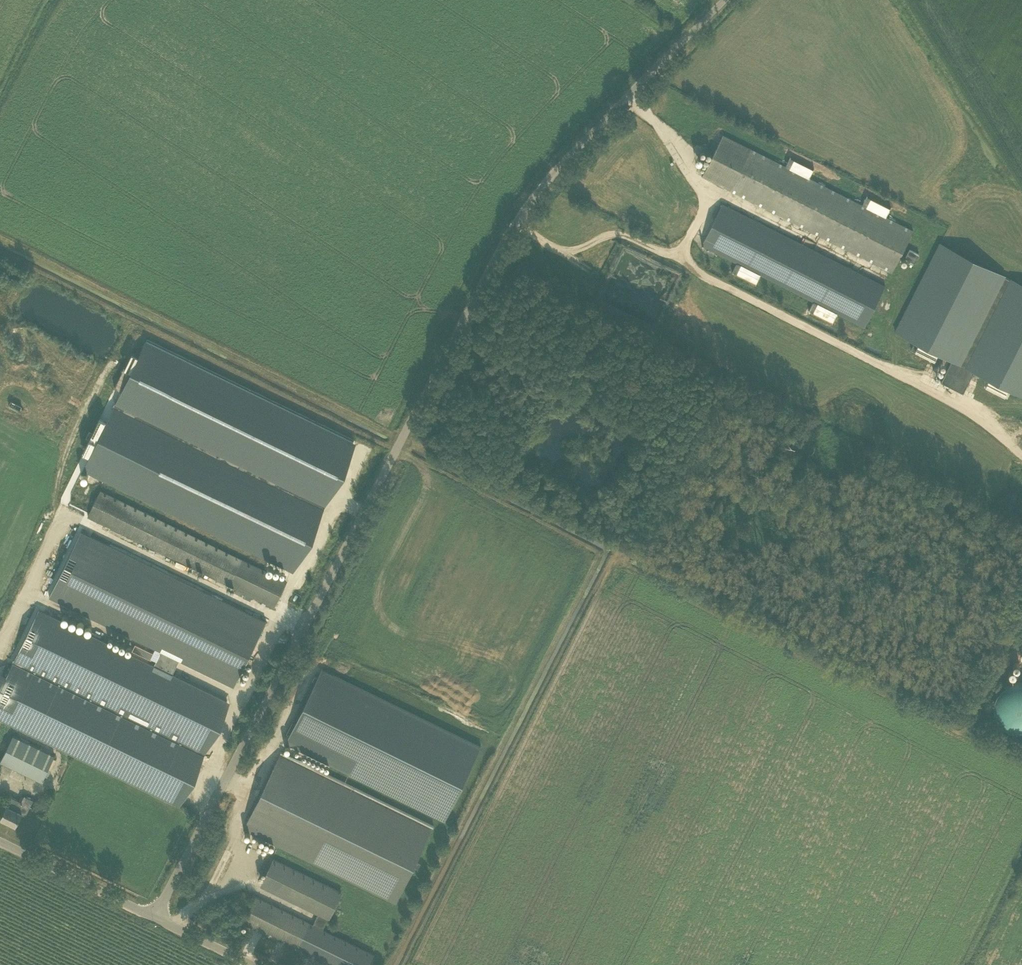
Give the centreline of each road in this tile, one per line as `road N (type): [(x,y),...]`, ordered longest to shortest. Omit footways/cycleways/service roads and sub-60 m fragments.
road 1 (unclassified): [(156,915),(492,263),(559,162),(723,0)]
road 2 (unclassified): [(156,915),(0,839)]

